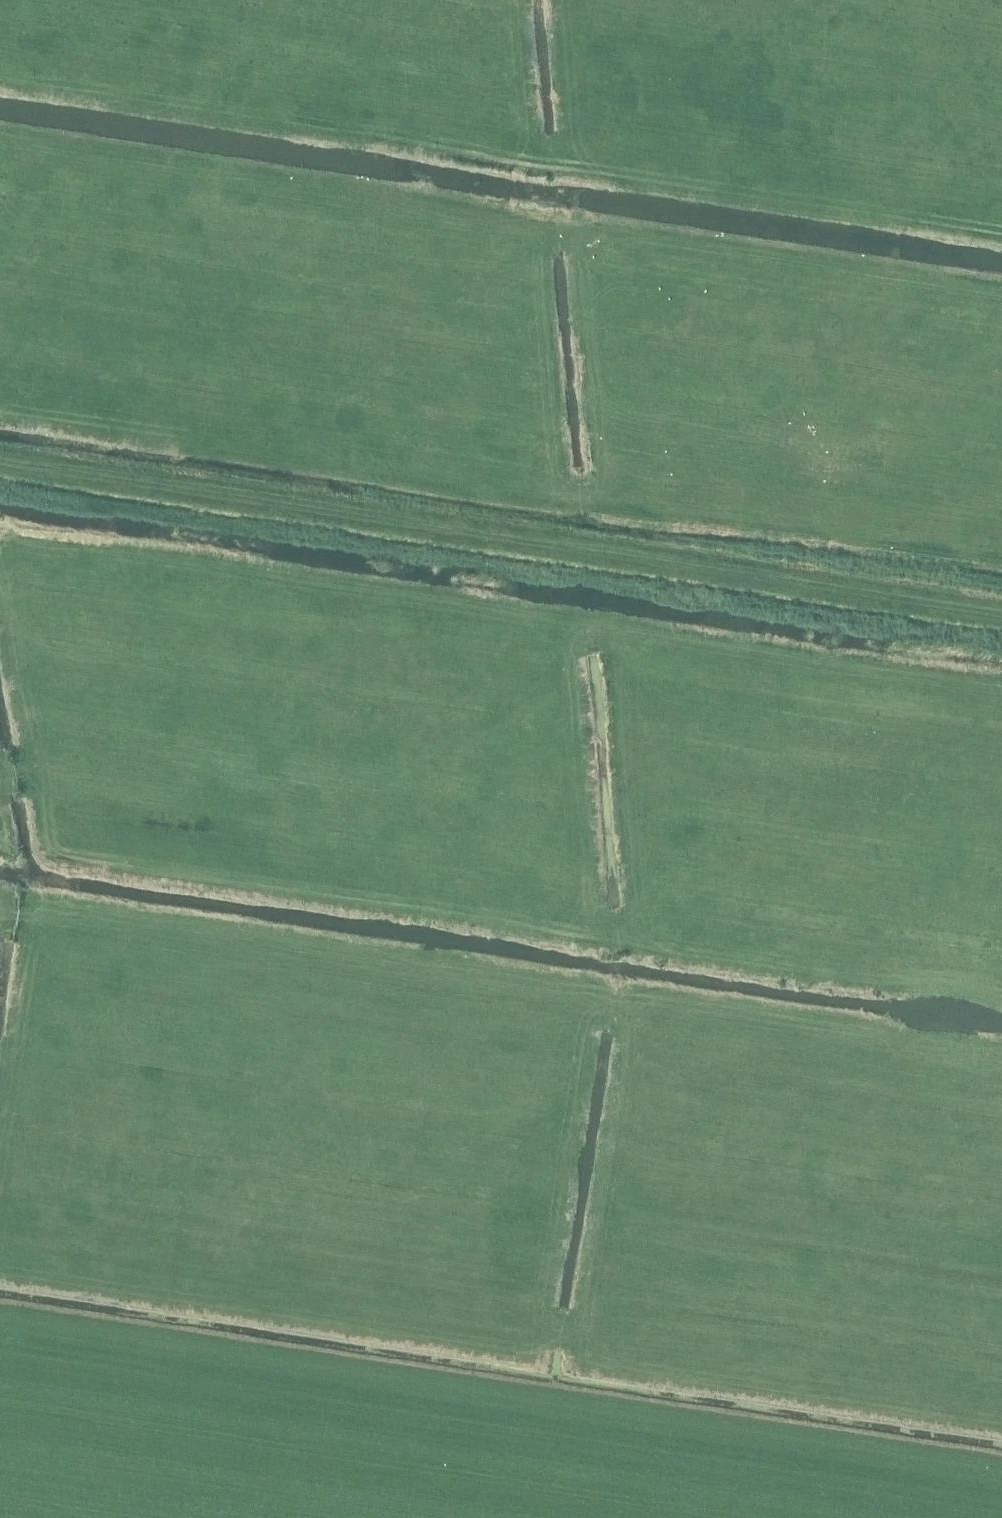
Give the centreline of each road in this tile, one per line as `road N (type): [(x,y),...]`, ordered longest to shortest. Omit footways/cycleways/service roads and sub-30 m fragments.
road 1 (track): [(1001,619),(0,469)]

